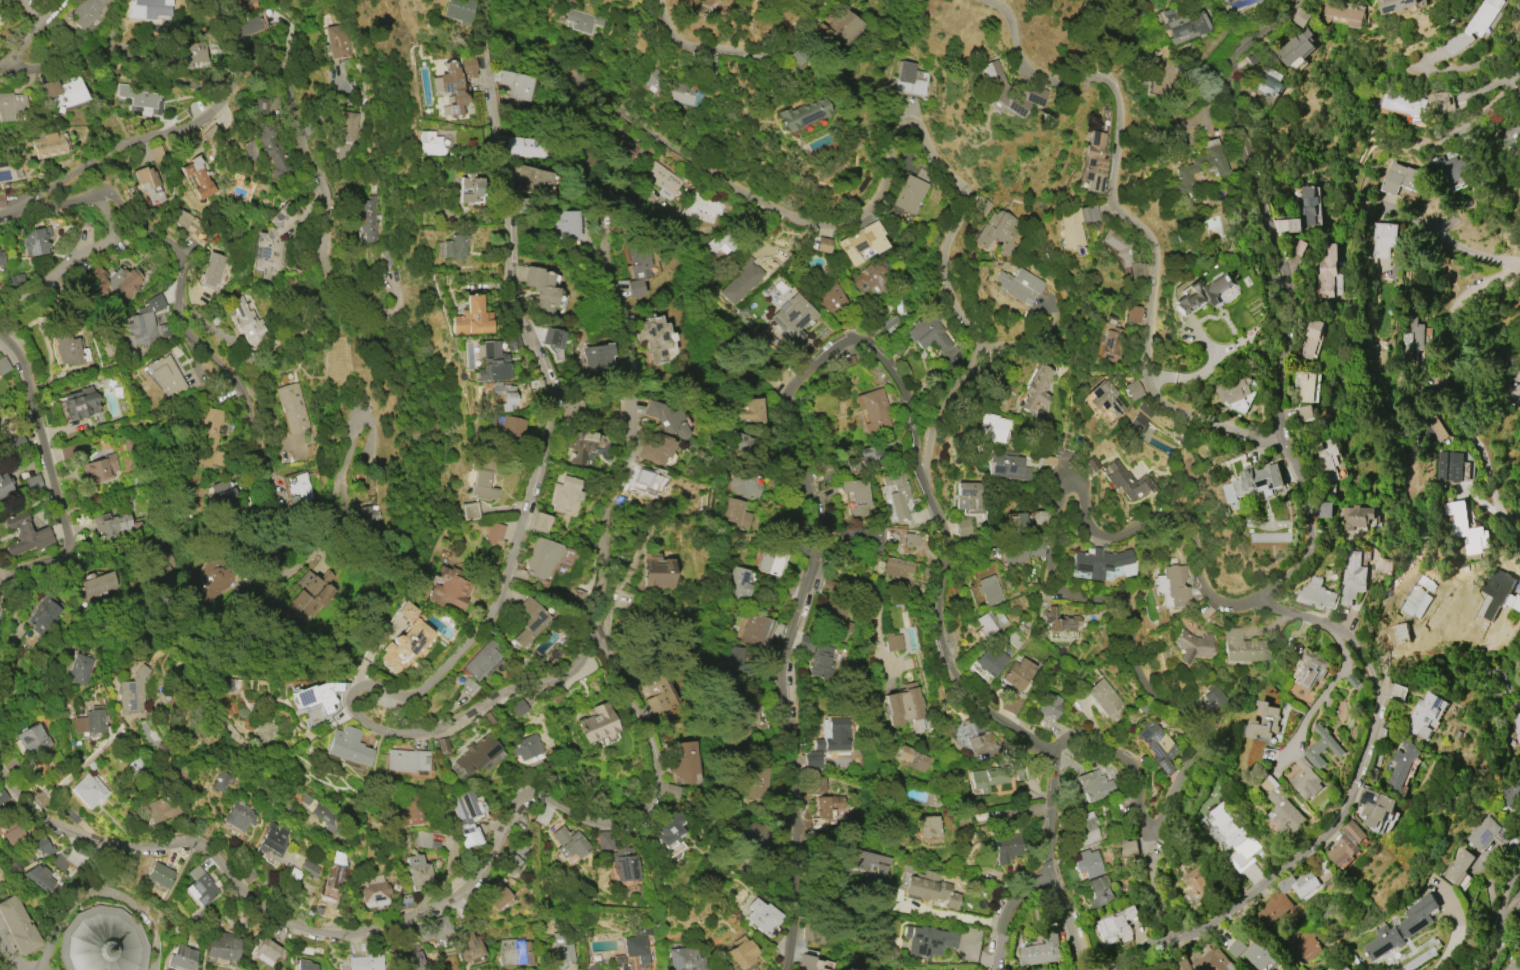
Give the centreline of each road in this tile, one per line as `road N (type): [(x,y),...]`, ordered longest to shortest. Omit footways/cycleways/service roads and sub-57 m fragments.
road 1 (residential): [(1299,0),(1221,70),(1273,258),(1270,437),(1292,483),(1301,550),(1284,578),(1246,605),(1217,605),(1200,593),(1179,520),(1161,516),(1097,535),(1080,521),(1073,488),(1060,489),(1051,577),(1057,590),(1109,620),(1145,689),(1210,731),(1214,744),(1145,838),(1129,764),(1075,740),(1049,758)]
road 2 (residential): [(921,439),(940,400),(963,379),(975,332),(949,281),(944,250),(980,195),(939,159),(925,129),(914,122),(906,128),(892,185),(868,219),(823,227),(658,142),(583,72),(566,80),(609,261),(619,421),(587,633)]
road 3 (residential): [(778,969),(800,854),(789,732),(824,507),(785,396),(853,338),(890,362),(921,439),(921,480),(943,523),(935,625),(956,680),(1049,758),(1057,802),(1053,866)]
road 4 (residential): [(587,633),(408,731),(351,728),(334,709),(349,693),(380,702),(399,695),(457,637),(528,433),(527,379),(499,284),(495,127),(478,38),(482,0)]
road 5 (residential): [(0,751),(4,769),(39,811),(110,843),(201,852),(295,927),(382,925),(465,888),(520,795),(592,818),(629,821),(640,813),(636,735),(587,633)]
road 6 (residential): [(973,0),(1001,17),(1021,69),(1106,90),(1103,194),(1145,250),(1136,359),(1146,394),(1207,426),(1270,437)]
road 7 (residential): [(1103,969),(1247,897),(1331,819),(1372,705),(1370,687),(1355,656),(1329,631),(1246,605)]
road 8 (residential): [(93,197),(111,188),(172,239),(200,352),(242,389),(256,419),(273,499),(277,583)]
road 9 (residential): [(220,101),(253,61),(277,56),(304,149),(320,170),(331,212),(323,255),(335,277)]
road 10 (residential): [(6,213),(220,101)]
road 11 (residential): [(1484,464),(1451,400),(1452,323),(1463,297),(1519,269)]
road 12 (residential): [(0,334),(27,374),(76,558)]
road 13 (residential): [(220,101),(127,46),(0,74)]
road 14 (residential): [(653,0),(670,45),(696,55),(750,48),(821,0)]
road 15 (residential): [(0,307),(113,234),(106,204),(93,197)]
road 16 (residential): [(4,581),(143,539)]
road 17 (residential): [(995,969),(1003,909),(1053,866)]

